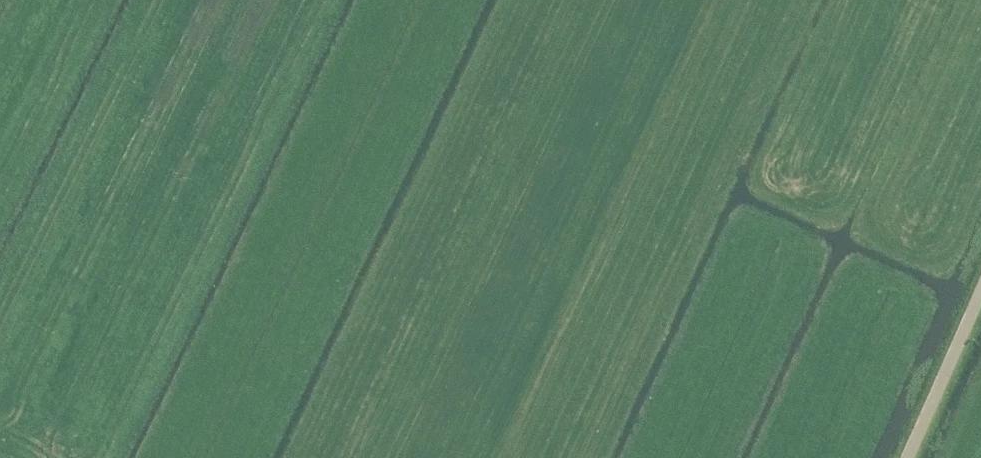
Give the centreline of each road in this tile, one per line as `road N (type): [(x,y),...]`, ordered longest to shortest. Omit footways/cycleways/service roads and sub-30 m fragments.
road 1 (unclassified): [(909,457),(980,297)]

